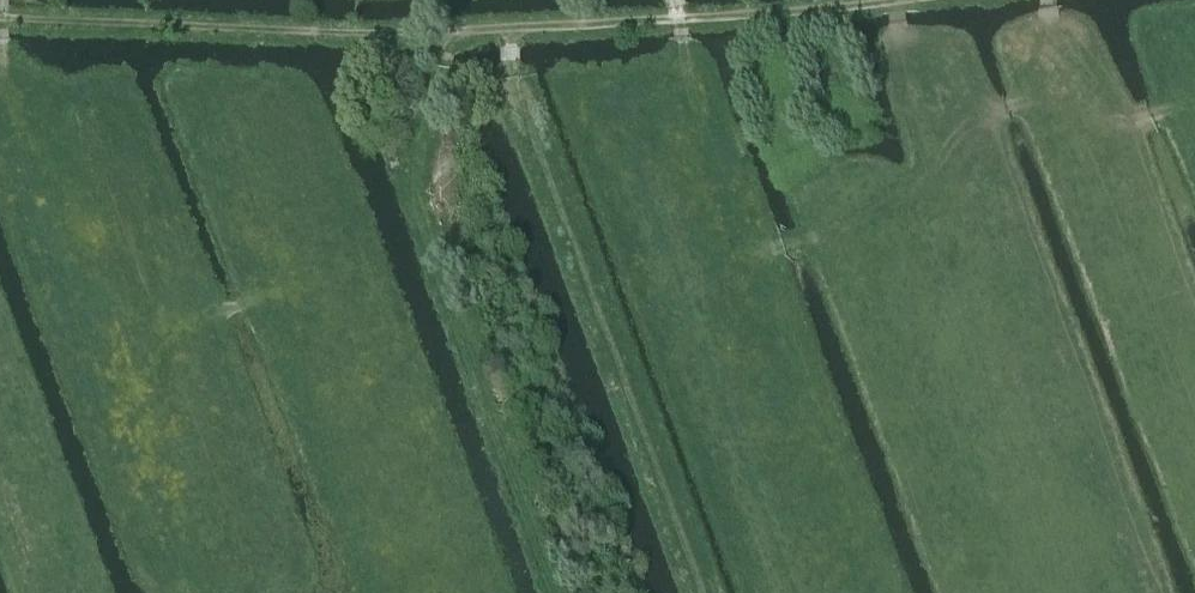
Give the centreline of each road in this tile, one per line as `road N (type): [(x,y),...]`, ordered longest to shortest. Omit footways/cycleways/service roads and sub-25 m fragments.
road 1 (track): [(704,592),(510,76)]
road 2 (track): [(509,29),(0,27)]
road 3 (track): [(509,29),(896,0)]

